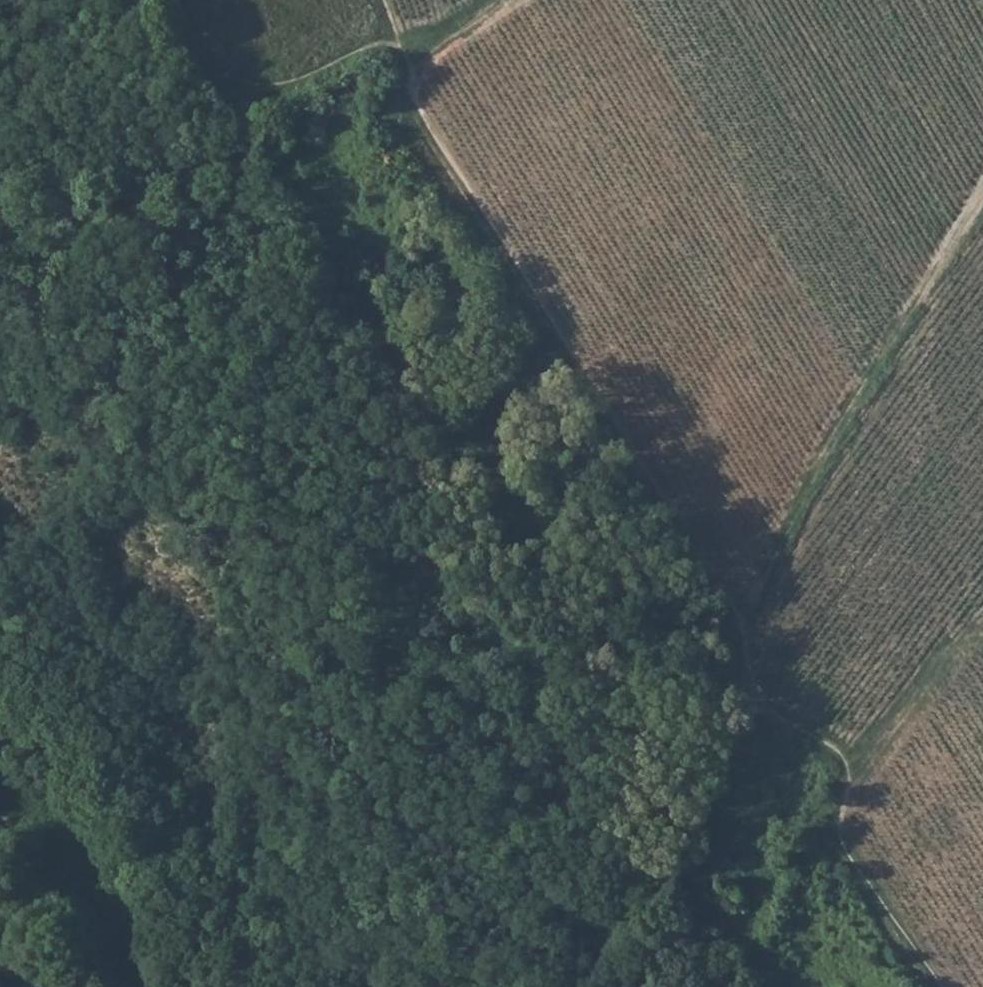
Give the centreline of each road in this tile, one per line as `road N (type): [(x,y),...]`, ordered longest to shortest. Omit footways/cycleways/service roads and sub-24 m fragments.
road 1 (track): [(982,202),(835,434),(739,619)]
road 2 (track): [(982,628),(950,649),(847,753)]

